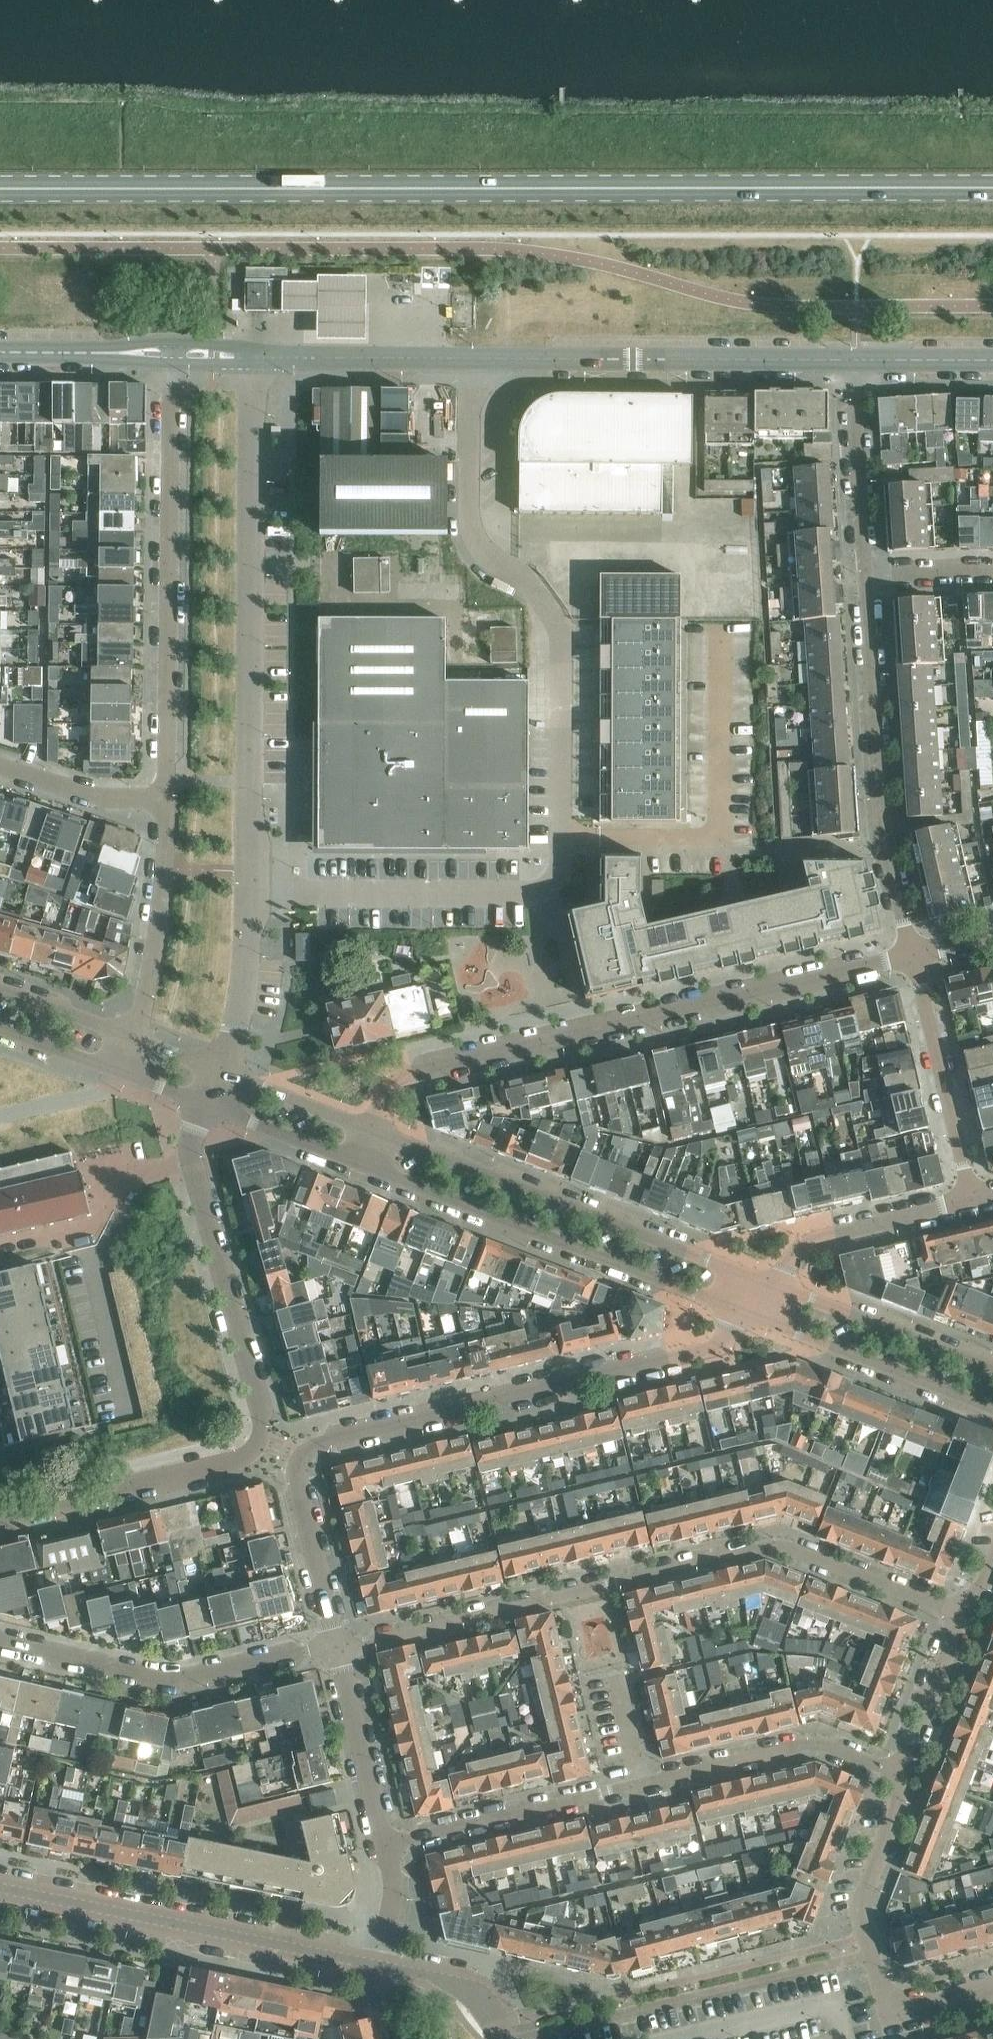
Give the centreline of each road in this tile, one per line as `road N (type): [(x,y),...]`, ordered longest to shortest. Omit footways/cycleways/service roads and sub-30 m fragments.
road 1 (secondary): [(992,189),(0,189)]
road 2 (unclassified): [(247,893),(521,894),(558,873),(560,628),(540,594),(487,555),(471,528),(471,359)]
road 3 (residential): [(953,1610),(769,1545),(336,1647)]
road 4 (residential): [(373,1131),(386,1087),(401,1074),(912,955)]
road 5 (residential): [(253,356),(247,893)]
road 6 (residential): [(297,1463),(318,1443),(713,1348),(736,1309)]
road 7 (residential): [(171,362),(166,798)]
road 8 (residential): [(778,1287),(373,1131)]
road 9 (residential): [(365,1168),(736,1309)]
road 10 (residential): [(377,1965),(0,1887)]
road 11 (tertiary): [(471,359),(855,360)]
road 12 (residential): [(912,955),(882,835),(865,577)]
road 13 (residential): [(258,1445),(261,1414),(191,1163),(192,1135),(205,1105)]
road 14 (residential): [(336,1647),(175,1680),(0,1644)]
road 15 (residential): [(736,1309),(992,1408)]
road 16 (residential): [(258,1445),(244,1456),(0,1515)]
road 17 (residential): [(385,1846),(641,1784)]
road 18 (residential): [(641,1784),(813,1742),(893,1771)]
road 19 (residential): [(971,1201),(912,955)]
road 20 (residential): [(166,798),(161,897),(134,1037)]
road 21 (residential): [(992,1369),(778,1287)]
road 22 (residential): [(778,1287),(790,1259),(812,1239),(971,1201)]
road 23 (tertiary): [(253,356),(471,359)]
road 24 (residential): [(865,577),(855,360)]
road 25 (residential): [(860,1904),(890,2001),(928,2006),(992,1988)]
road 26 (residential): [(336,1647),(385,1846)]
road 27 (residential): [(297,1463),(336,1647)]
road 28 (residential): [(247,893),(243,994),(221,1072)]
road 29 (residential): [(893,1771),(952,1635),(953,1610)]
road 30 (residential): [(205,1105),(365,1168)]
road 31 (residential): [(166,798),(97,795),(0,767)]
road 32 (residential): [(373,1131),(221,1072)]
road 33 (residential): [(500,2038),(488,2003),(465,1985),(377,1965)]
road 34 (residential): [(134,1037),(0,990)]
road 35 (residential): [(860,1904),(897,1808),(893,1771)]
road 36 (tertiary): [(855,360),(992,361)]
road 37 (residential): [(0,1028),(120,1071)]
road 38 (residential): [(865,577),(992,571)]
road 39 (residential): [(385,1846),(393,1895),(377,1965)]

